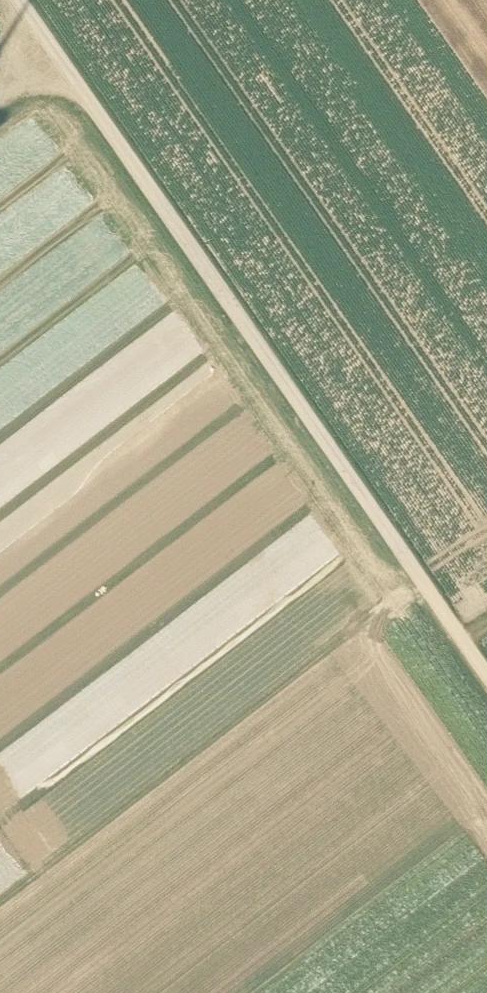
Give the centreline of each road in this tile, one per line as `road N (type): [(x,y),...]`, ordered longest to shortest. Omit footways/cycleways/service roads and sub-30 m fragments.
road 1 (track): [(486,669),(19,0)]

